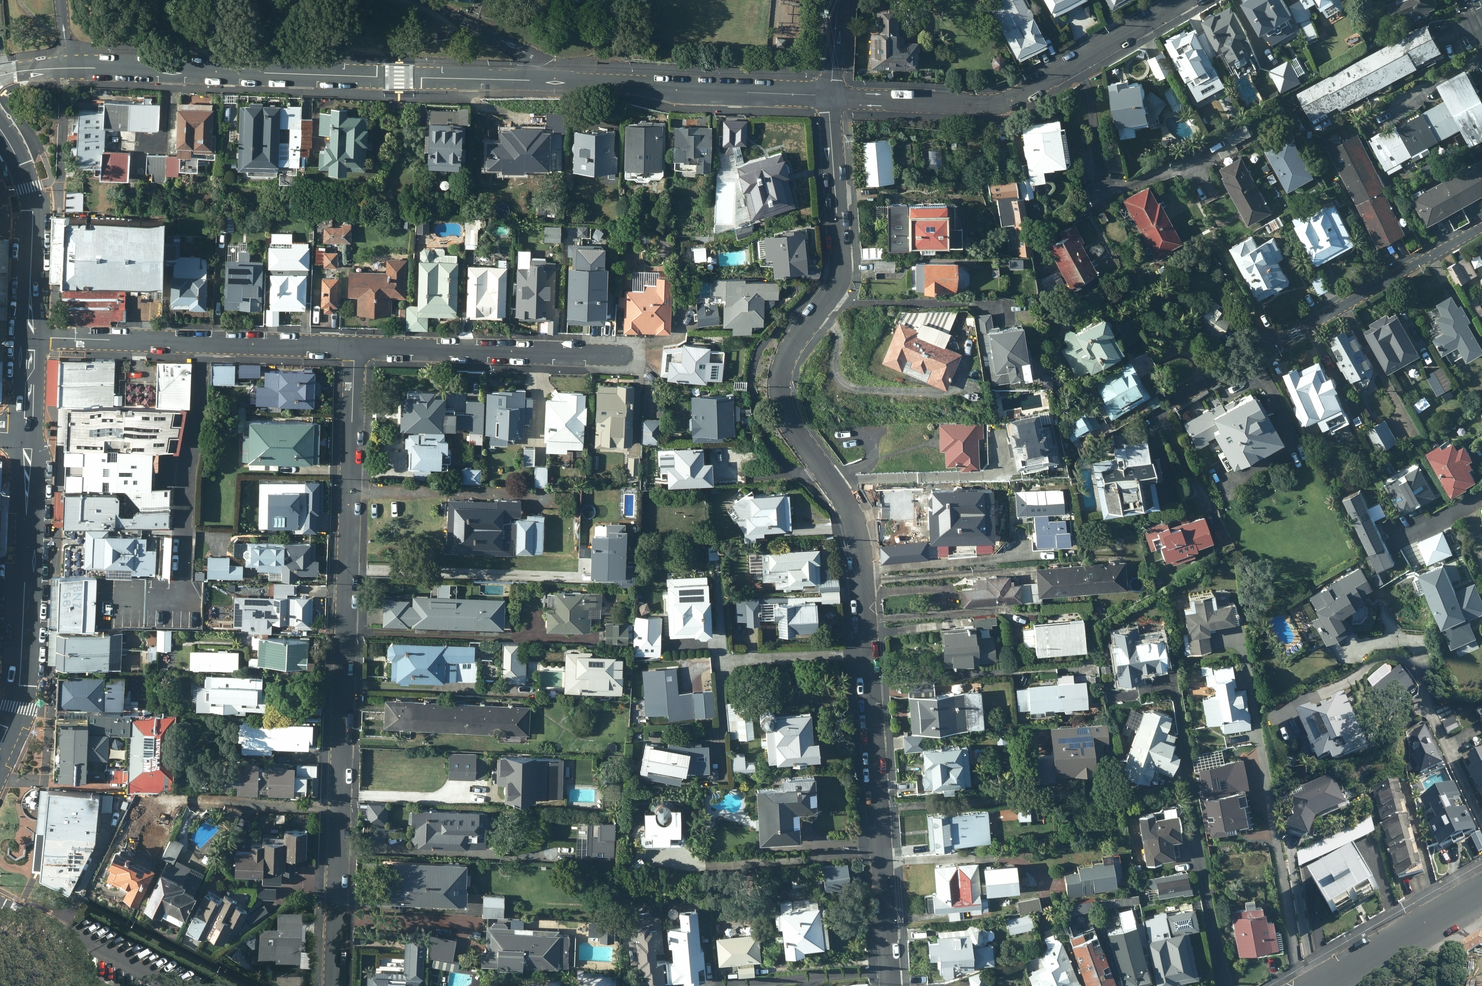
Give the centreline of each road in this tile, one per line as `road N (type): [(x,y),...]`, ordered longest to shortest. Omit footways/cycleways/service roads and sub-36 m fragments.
road 1 (residential): [(890,985),(858,537),(842,497),(791,425),(780,392),(788,355),(840,270),(831,97)]
road 2 (residential): [(0,74),(67,68),(392,76),(831,97)]
road 3 (residential): [(355,347),(331,985)]
road 4 (residential): [(831,97),(1011,103),(1186,0)]
road 5 (residential): [(1167,405),(1481,228)]
road 6 (residential): [(30,336),(355,347)]
road 7 (secondary): [(0,746),(21,684),(28,435)]
road 8 (residential): [(355,347),(621,356)]
road 9 (secondary): [(30,336),(33,211),(0,130)]
road 10 (residential): [(0,902),(169,985)]
road 11 (tertiary): [(1325,985),(1481,896)]

